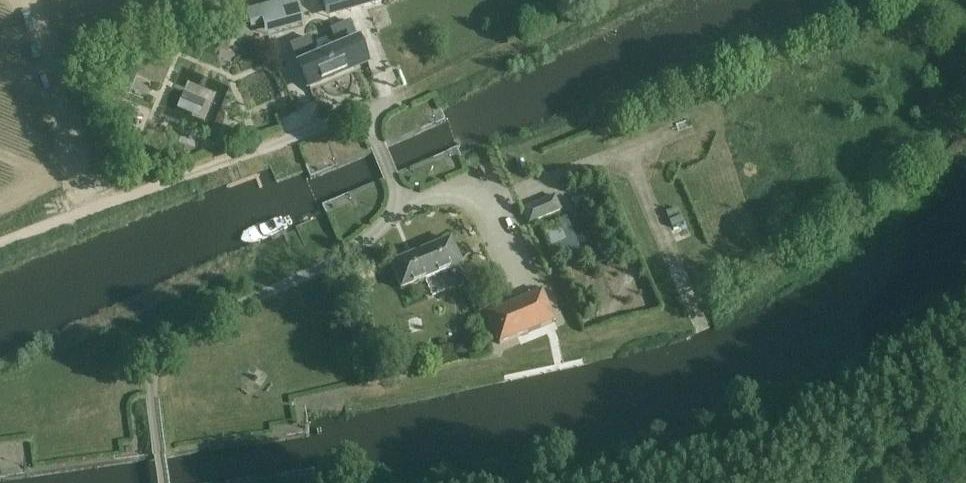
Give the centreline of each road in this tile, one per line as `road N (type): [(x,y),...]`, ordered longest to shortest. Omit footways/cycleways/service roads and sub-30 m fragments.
road 1 (unclassified): [(164,482),(152,384),(169,342),(339,260),(398,208),(363,112),(279,143)]
road 2 (track): [(279,143),(0,245)]
road 3 (track): [(593,12),(363,112)]

